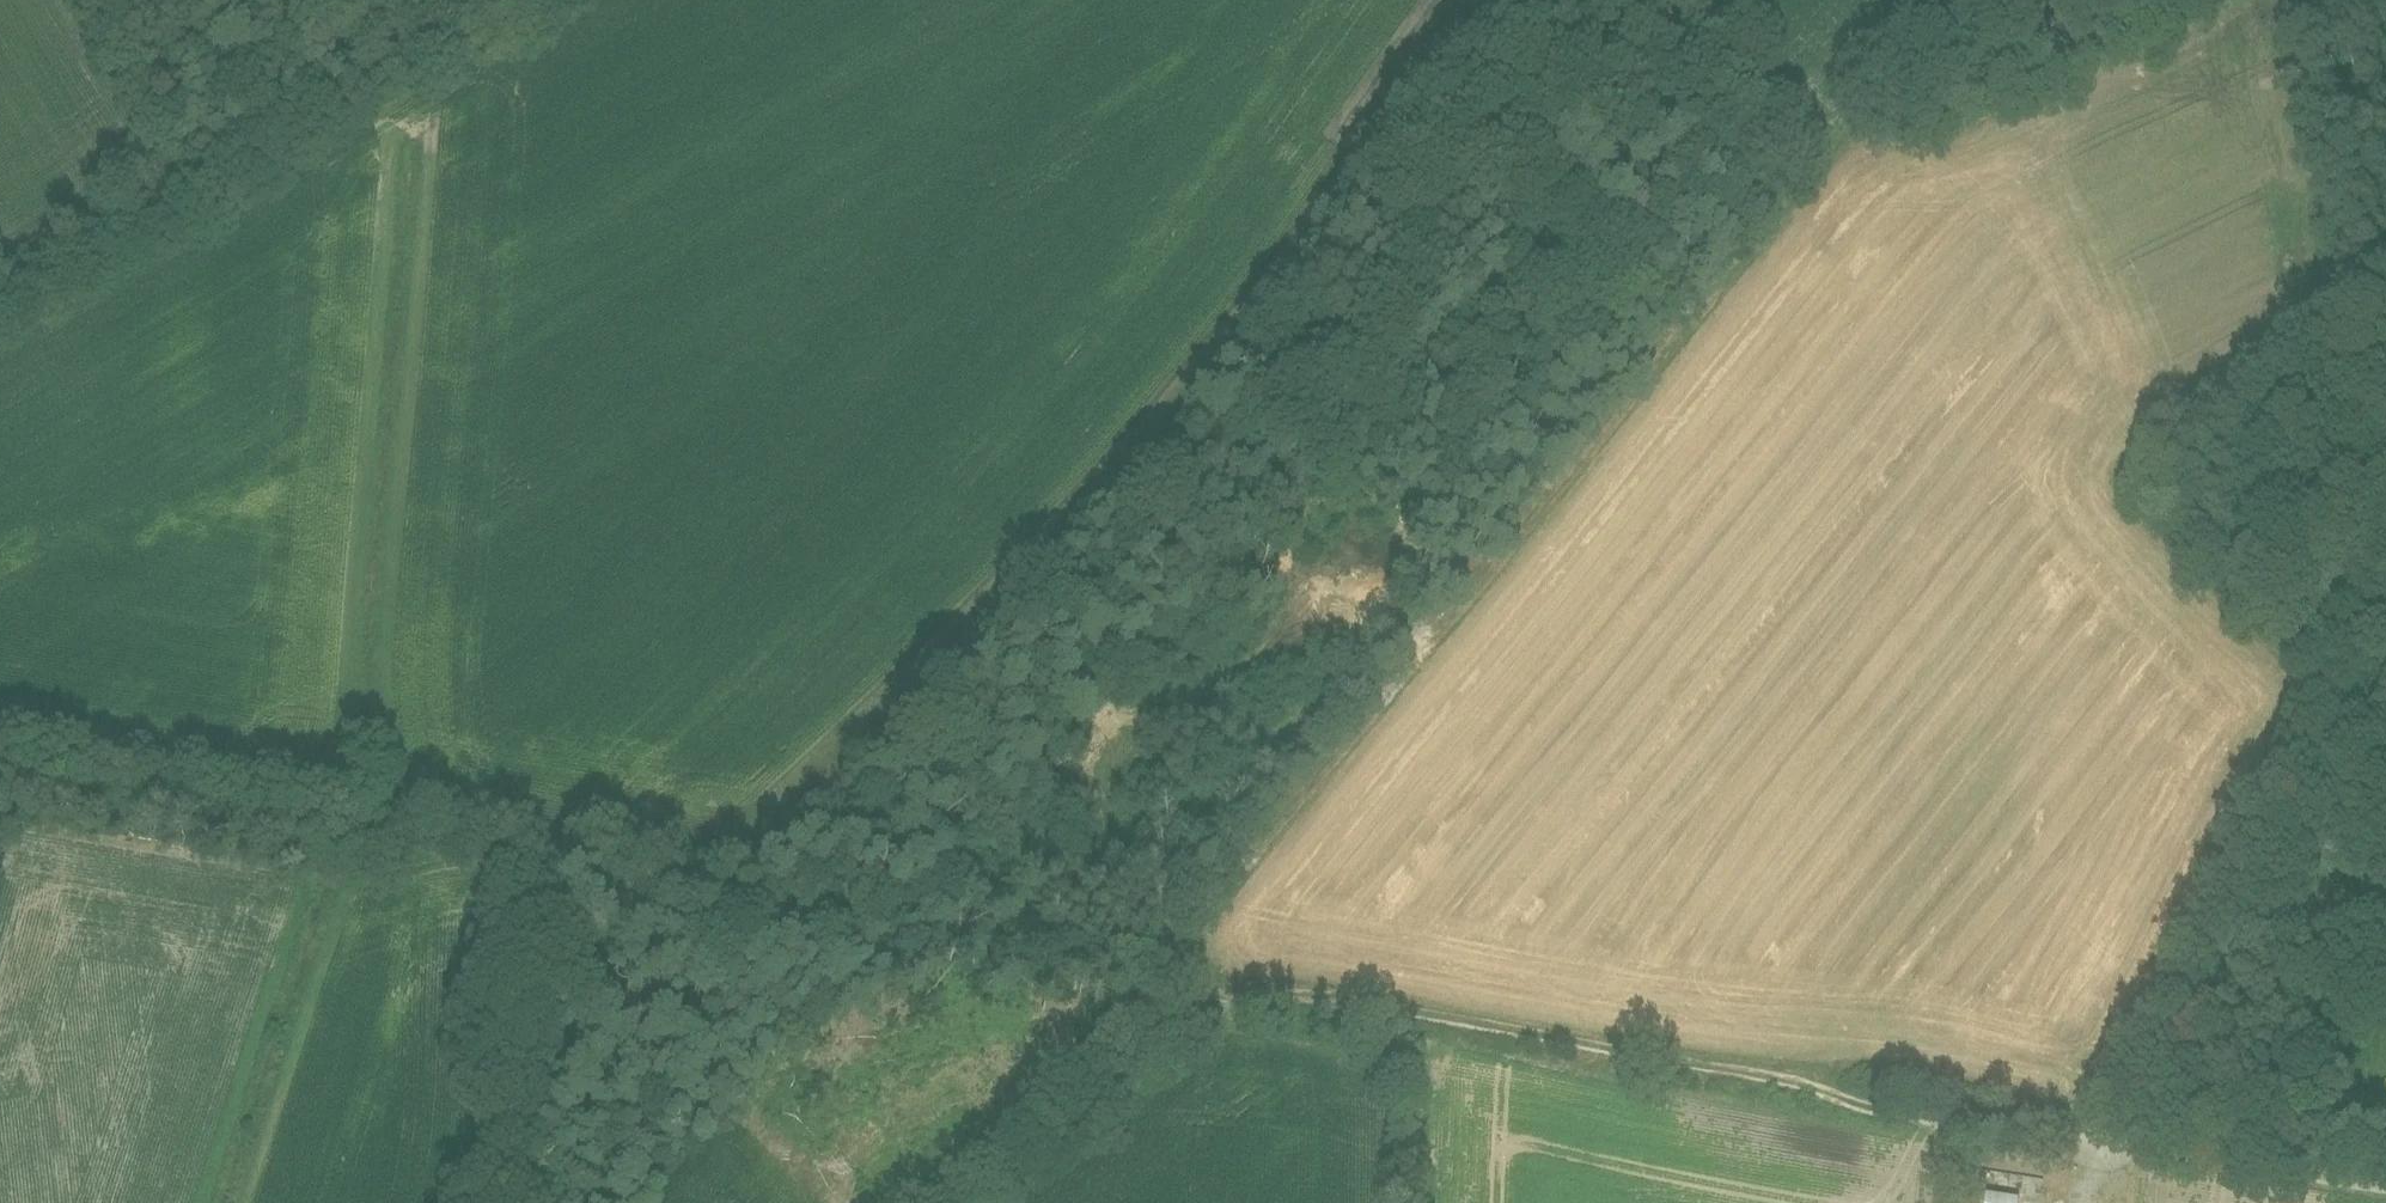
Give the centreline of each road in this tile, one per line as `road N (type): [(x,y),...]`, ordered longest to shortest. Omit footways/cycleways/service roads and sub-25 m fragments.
road 1 (track): [(0,294),(495,0)]
road 2 (track): [(2385,1189),(2096,1149),(2081,1202)]

